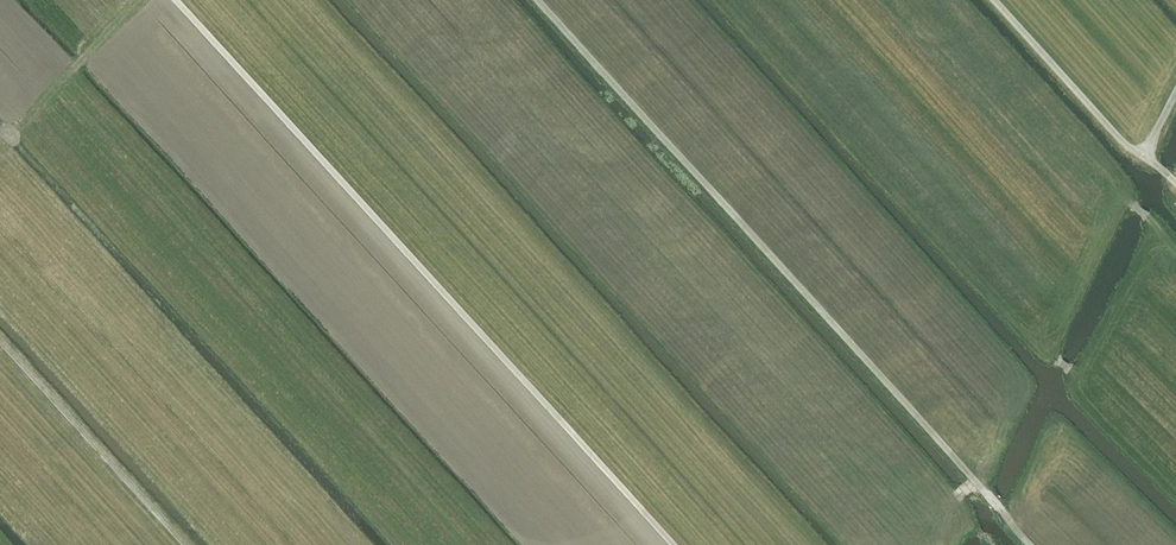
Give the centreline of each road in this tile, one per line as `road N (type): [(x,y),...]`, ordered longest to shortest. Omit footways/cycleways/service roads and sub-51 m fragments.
road 1 (track): [(674,544),(178,0)]
road 2 (track): [(1030,544),(539,0)]
road 3 (track): [(184,544),(0,341)]
road 4 (track): [(1175,182),(1125,146),(992,0)]

